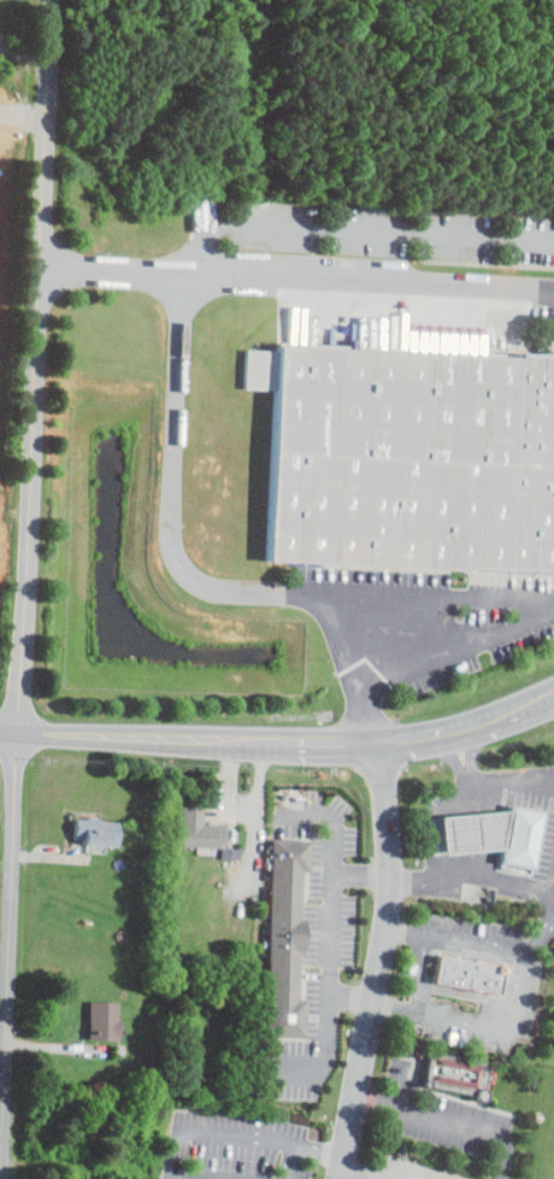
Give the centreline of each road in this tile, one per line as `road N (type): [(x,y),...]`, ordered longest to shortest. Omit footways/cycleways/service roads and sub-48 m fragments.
road 1 (residential): [(43,0),(1,1178)]
road 2 (tertiary): [(553,698),(460,733),(383,746),(0,730)]
road 3 (residential): [(339,1178),(388,942),(383,746)]

